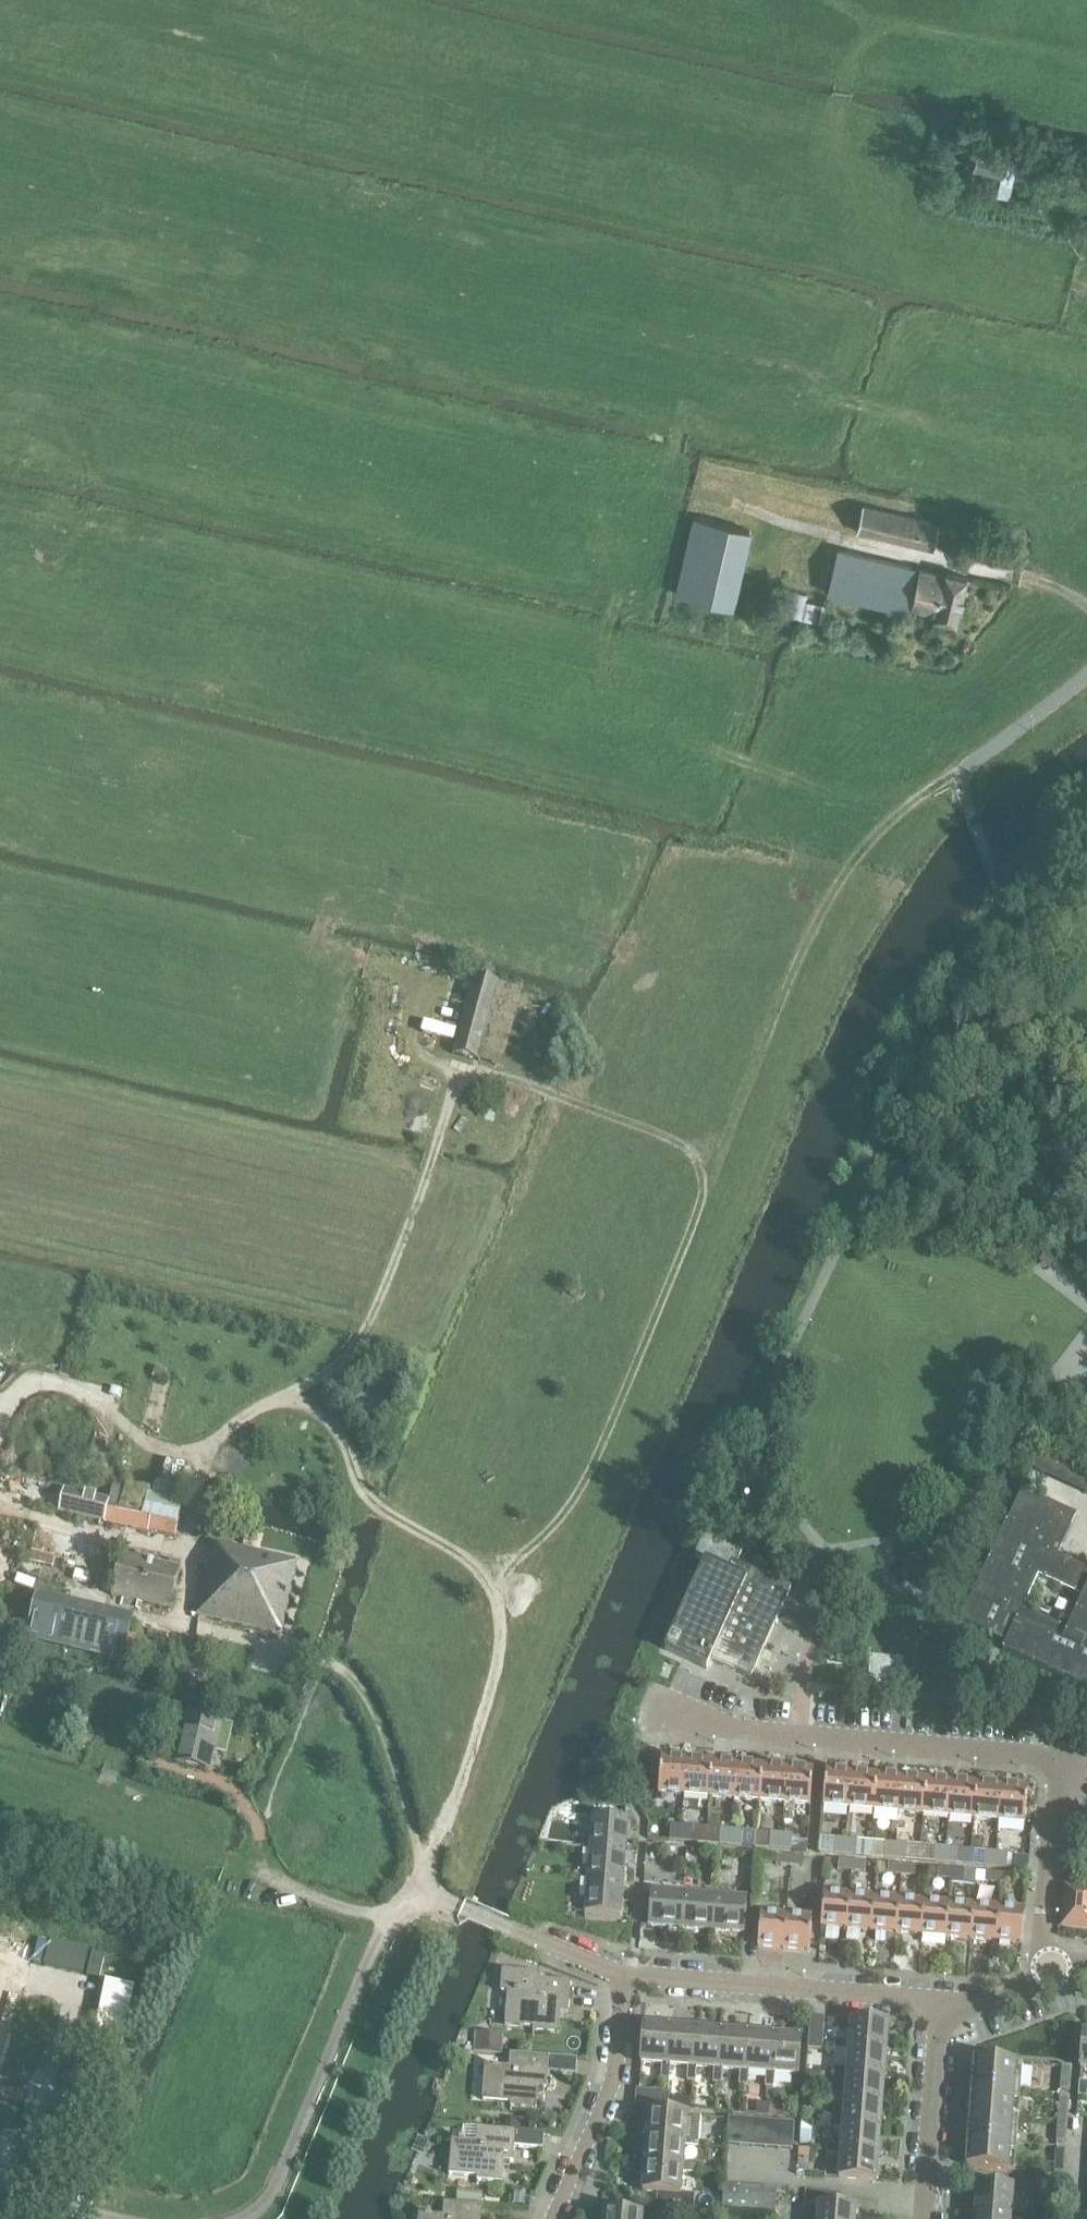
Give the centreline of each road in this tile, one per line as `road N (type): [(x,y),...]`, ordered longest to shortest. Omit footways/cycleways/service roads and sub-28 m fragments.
road 1 (track): [(499,1569),(565,1517),(641,1351),(807,933),(876,834),(910,805)]
road 2 (track): [(459,1083),(369,1331),(340,1364),(271,1401),(203,1453),(161,1449),(94,1402),(51,1388),(12,1402),(0,1451)]
road 3 (track): [(648,514),(0,351)]
road 4 (residential): [(1050,1969),(1044,1943),(1062,1761),(639,1723)]
road 5 (track): [(648,514),(615,615),(623,713),(777,778),(910,805)]
road 6 (unclassified): [(243,2218),(261,2211),(278,2183),(382,1941),(422,1887),(465,1910)]
road 7 (track): [(499,1569),(502,1633),(492,1689),(422,1887)]
road 8 (residential): [(623,1977),(941,2001)]
road 9 (track): [(291,1395),(334,1424),(365,1494),(394,1517),(499,1569)]
road 10 (track): [(857,403),(731,395),(681,425),(648,514)]
road 11 (residential): [(623,1977),(611,2089),(552,2218)]
road 12 (track): [(30,1800),(259,1873)]
road 13 (residential): [(925,2218),(941,2001)]
road 14 (unclassified): [(969,807),(965,772),(1086,677)]
road 15 (track): [(259,1873),(253,1811),(221,1781),(153,1763)]
road 16 (track): [(259,1873),(397,1921)]
road 17 (track): [(952,263),(1086,288)]
road 18 (residential): [(506,1930),(623,1977)]

